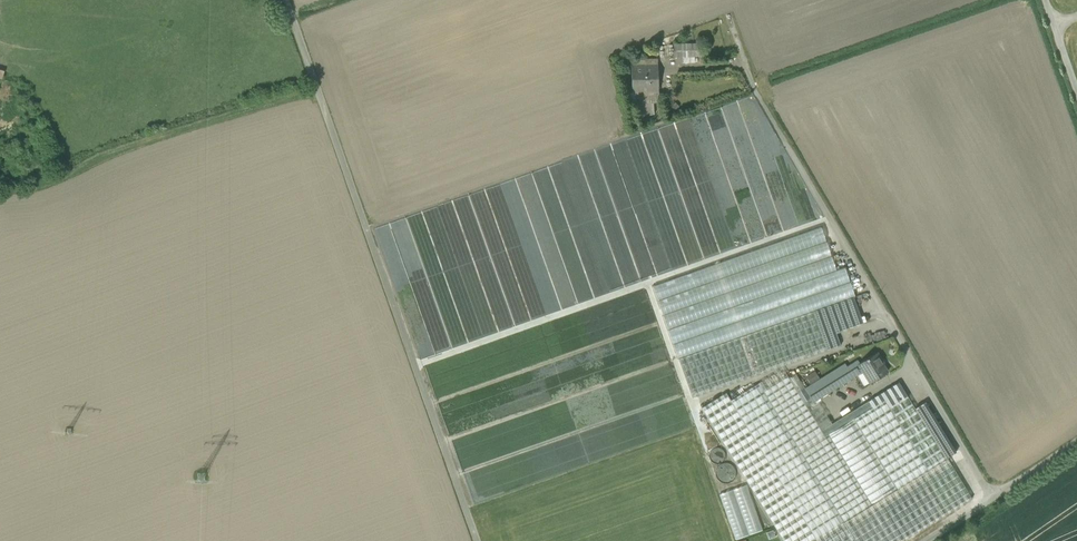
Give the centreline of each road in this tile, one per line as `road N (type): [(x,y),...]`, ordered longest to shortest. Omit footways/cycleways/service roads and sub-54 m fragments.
road 1 (unclassified): [(477,540),(285,0)]
road 2 (unclassified): [(993,499),(754,90),(730,18)]
road 3 (track): [(316,87),(90,159),(52,182),(0,190)]

